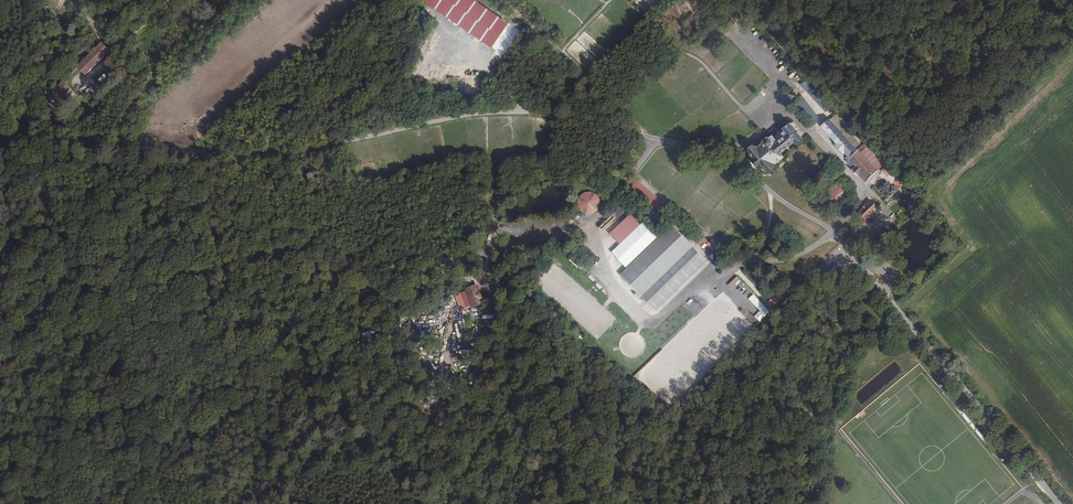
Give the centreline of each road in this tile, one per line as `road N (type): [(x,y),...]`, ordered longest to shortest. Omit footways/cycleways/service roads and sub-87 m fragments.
road 1 (track): [(18,134),(238,157),(460,116),(529,113),(631,131),(730,160)]
road 2 (track): [(768,191),(767,234),(754,261),(653,321),(623,296),(600,227),(600,213),(656,142)]
road 3 (unclassified): [(1058,503),(846,247)]
road 4 (track): [(1072,28),(911,188)]
road 5 (track): [(911,188),(952,247),(891,303)]
road 6 (track): [(56,139),(55,116),(117,49),(100,32)]
road 7 (track): [(37,97),(132,0)]

